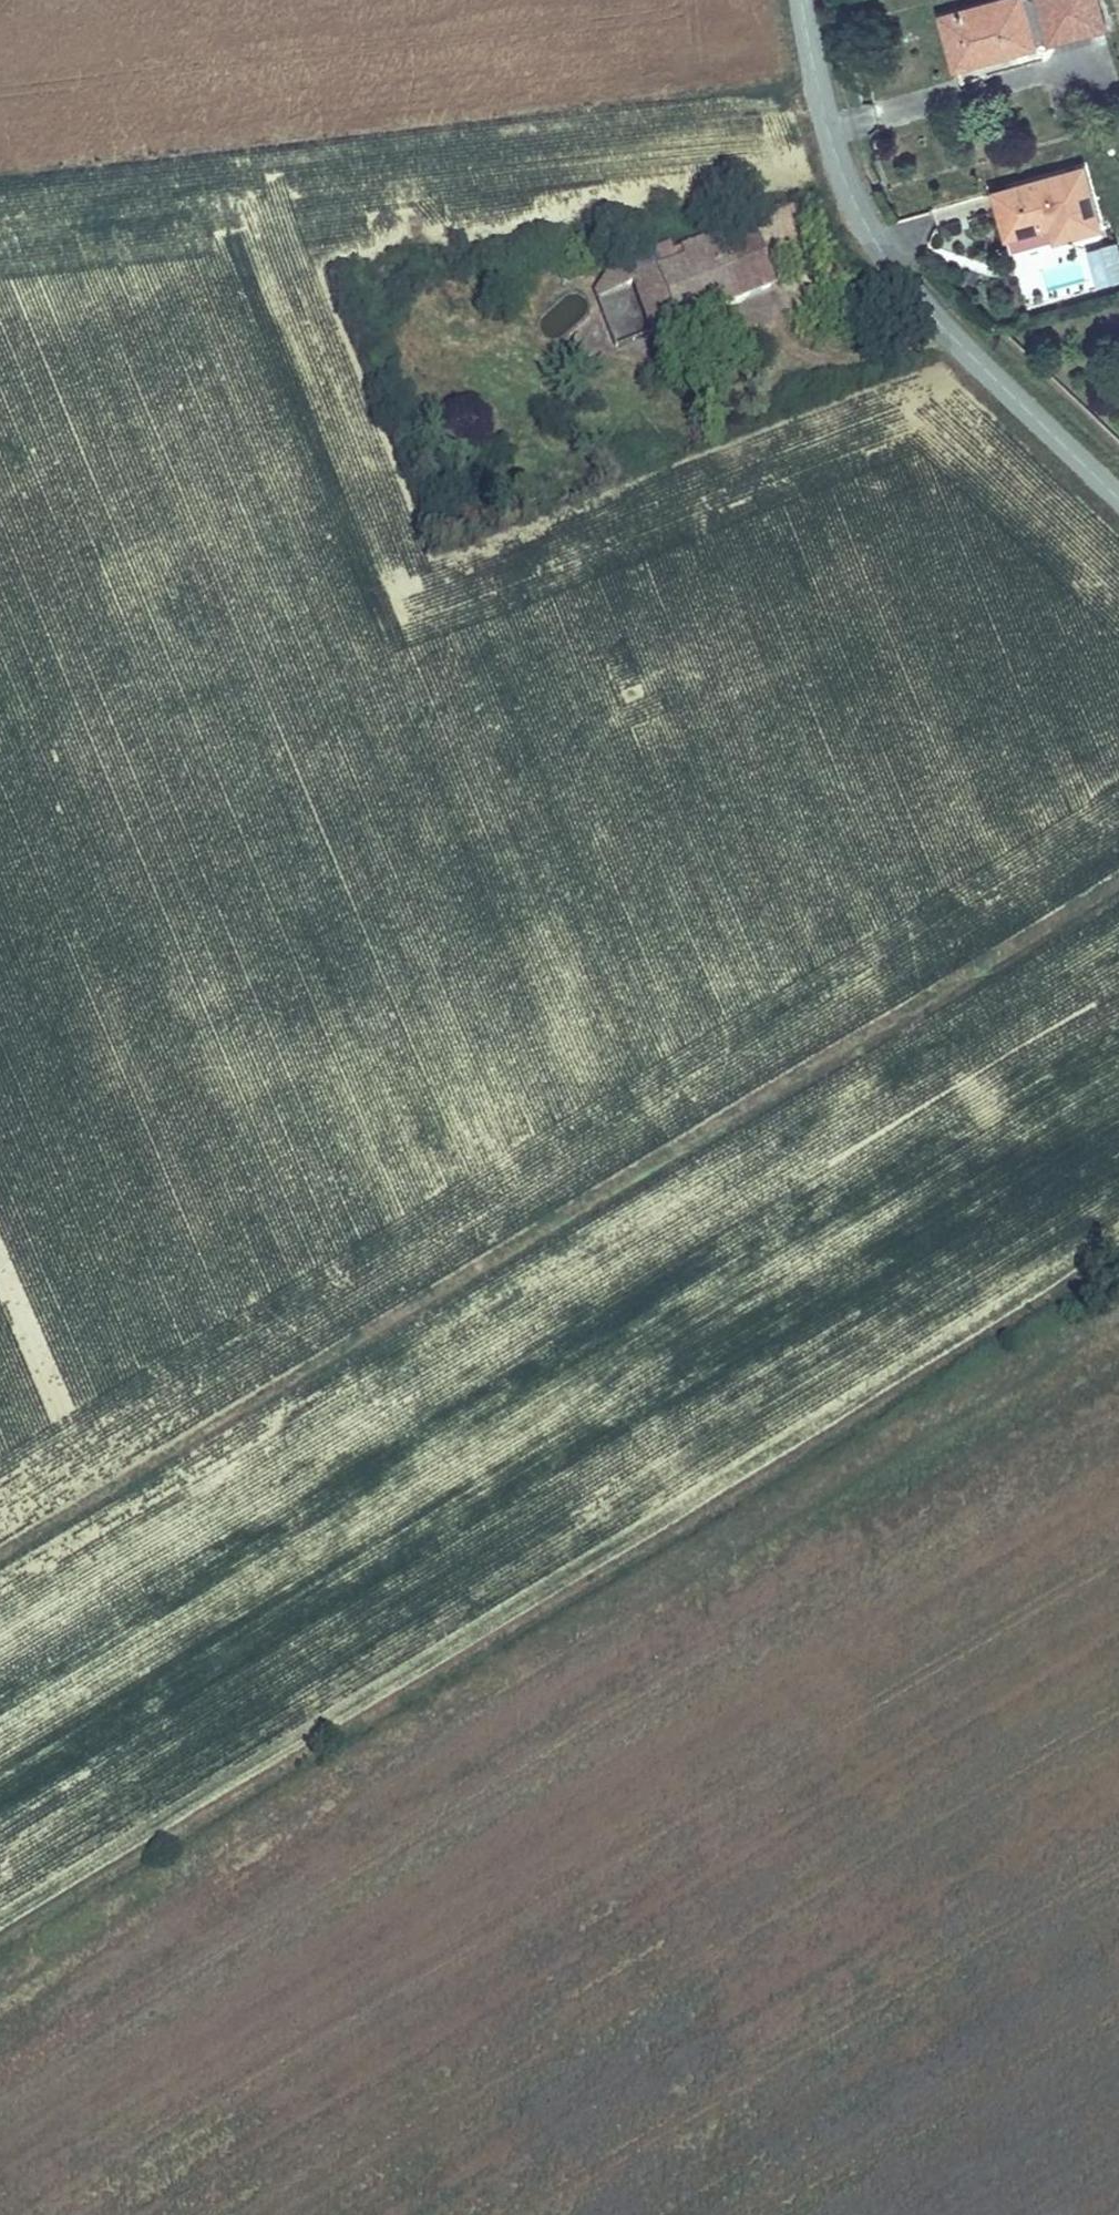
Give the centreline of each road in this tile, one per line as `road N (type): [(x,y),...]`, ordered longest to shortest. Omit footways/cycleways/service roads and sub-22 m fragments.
road 1 (unclassified): [(1118,497),(949,333),(858,215),(831,138),(802,0)]

